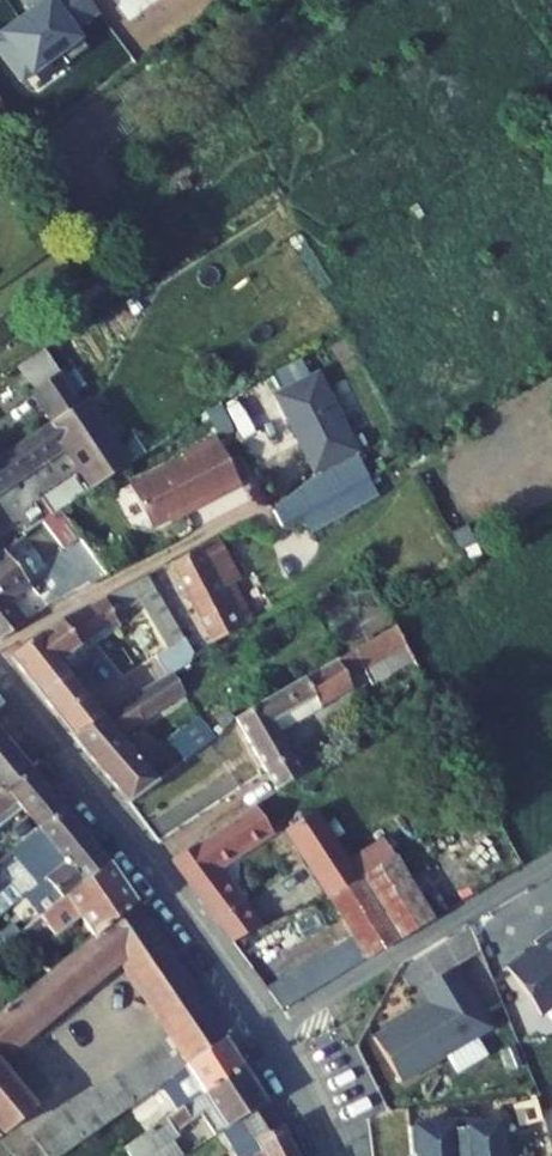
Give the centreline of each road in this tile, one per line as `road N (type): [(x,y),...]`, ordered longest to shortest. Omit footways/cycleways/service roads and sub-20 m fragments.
road 1 (residential): [(261,1030),(0,689)]
road 2 (residential): [(261,1030),(551,857)]
road 3 (residential): [(328,1155),(261,1030)]

